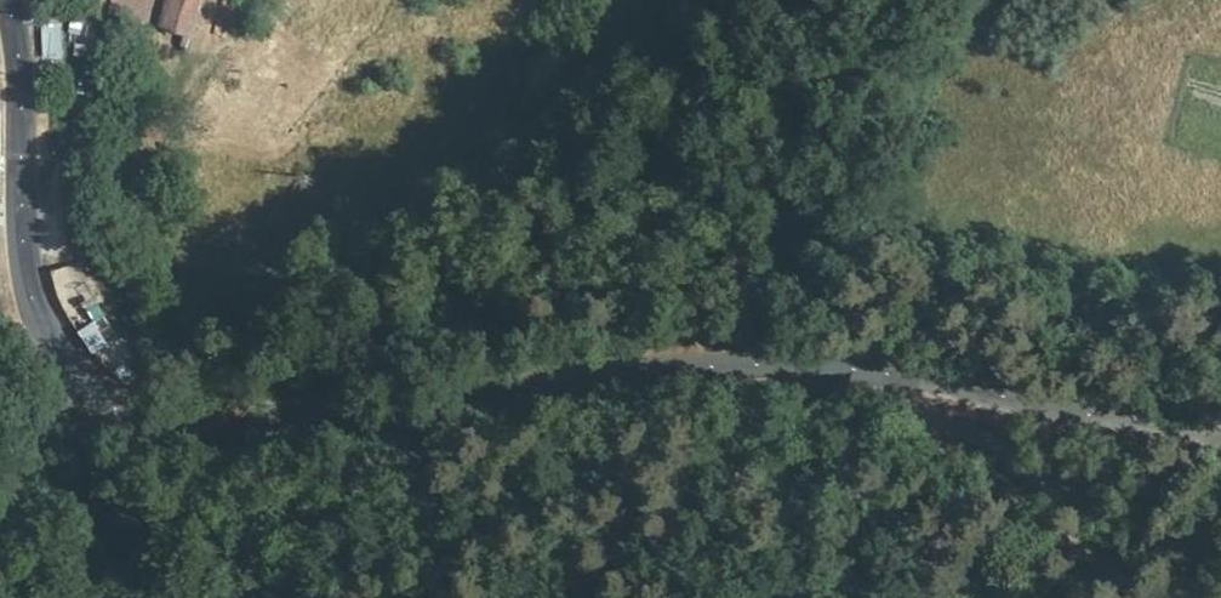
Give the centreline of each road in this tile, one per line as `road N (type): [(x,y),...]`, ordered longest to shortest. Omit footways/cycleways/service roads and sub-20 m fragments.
road 1 (tertiary): [(950,389),(793,358),(643,366),(274,420),(172,417),(83,374),(28,309),(17,225),(17,14)]
road 2 (residential): [(950,389),(990,432),(1220,562)]
road 3 (tertiary): [(1220,445),(950,389)]

